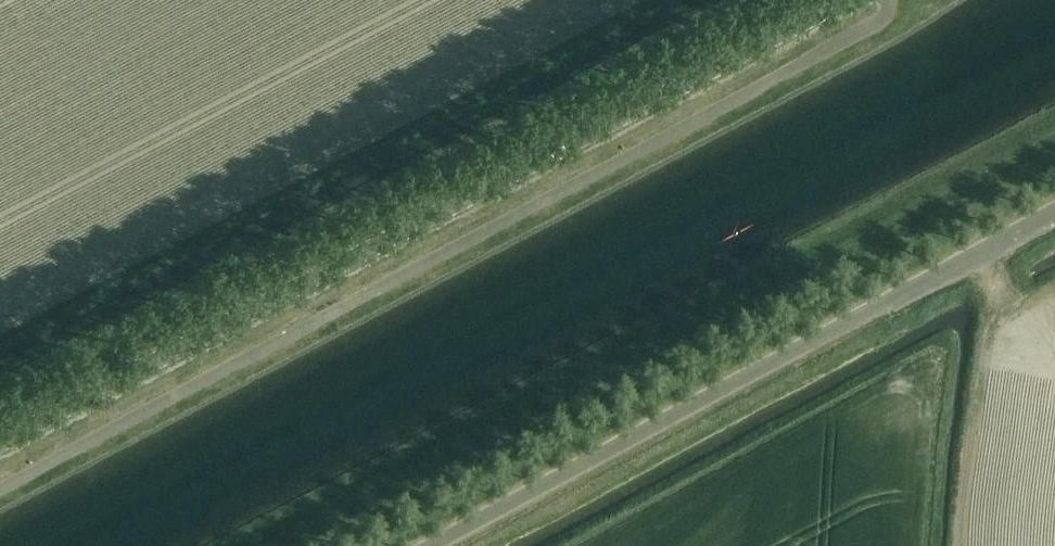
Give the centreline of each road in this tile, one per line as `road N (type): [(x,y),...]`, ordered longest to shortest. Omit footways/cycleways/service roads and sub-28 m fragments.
road 1 (unclassified): [(0,453),(496,198),(847,0)]
road 2 (unclassified): [(432,545),(1054,211)]

